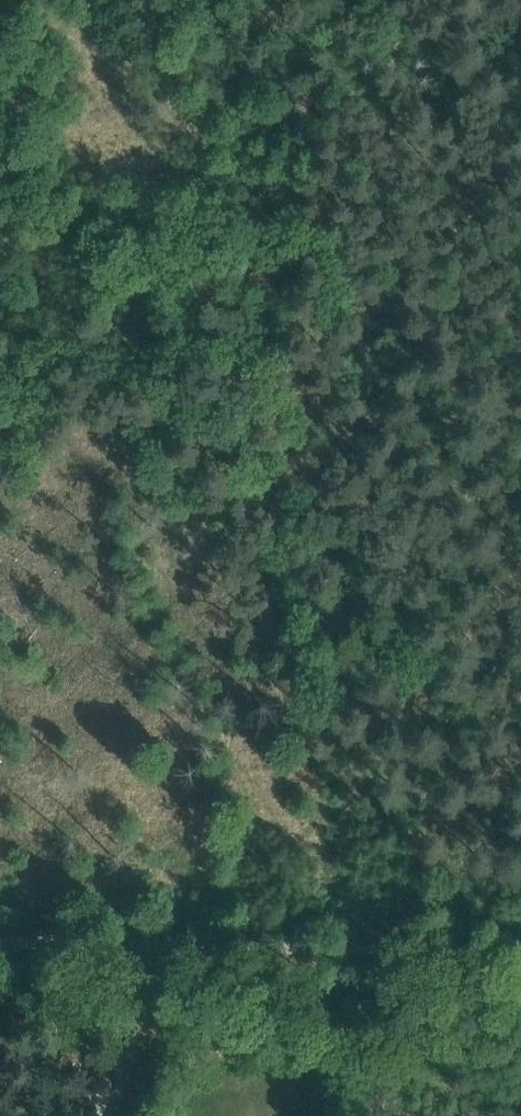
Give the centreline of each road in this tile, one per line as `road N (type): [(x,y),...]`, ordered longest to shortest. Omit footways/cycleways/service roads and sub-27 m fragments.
road 1 (tertiary): [(0,981),(520,986)]

